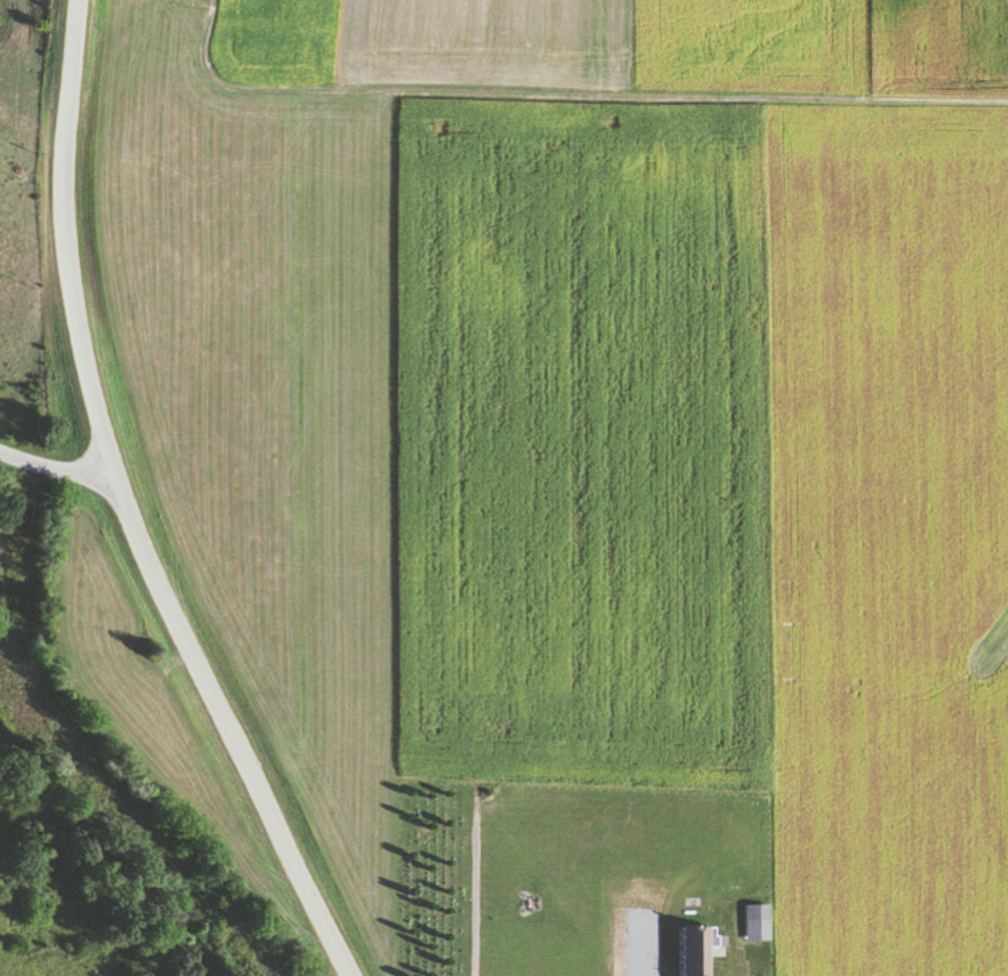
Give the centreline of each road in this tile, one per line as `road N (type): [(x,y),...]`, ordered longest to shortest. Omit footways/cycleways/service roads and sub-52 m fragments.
road 1 (secondary): [(351,975),(206,694),(111,477),(76,334),(63,234),(73,0)]

